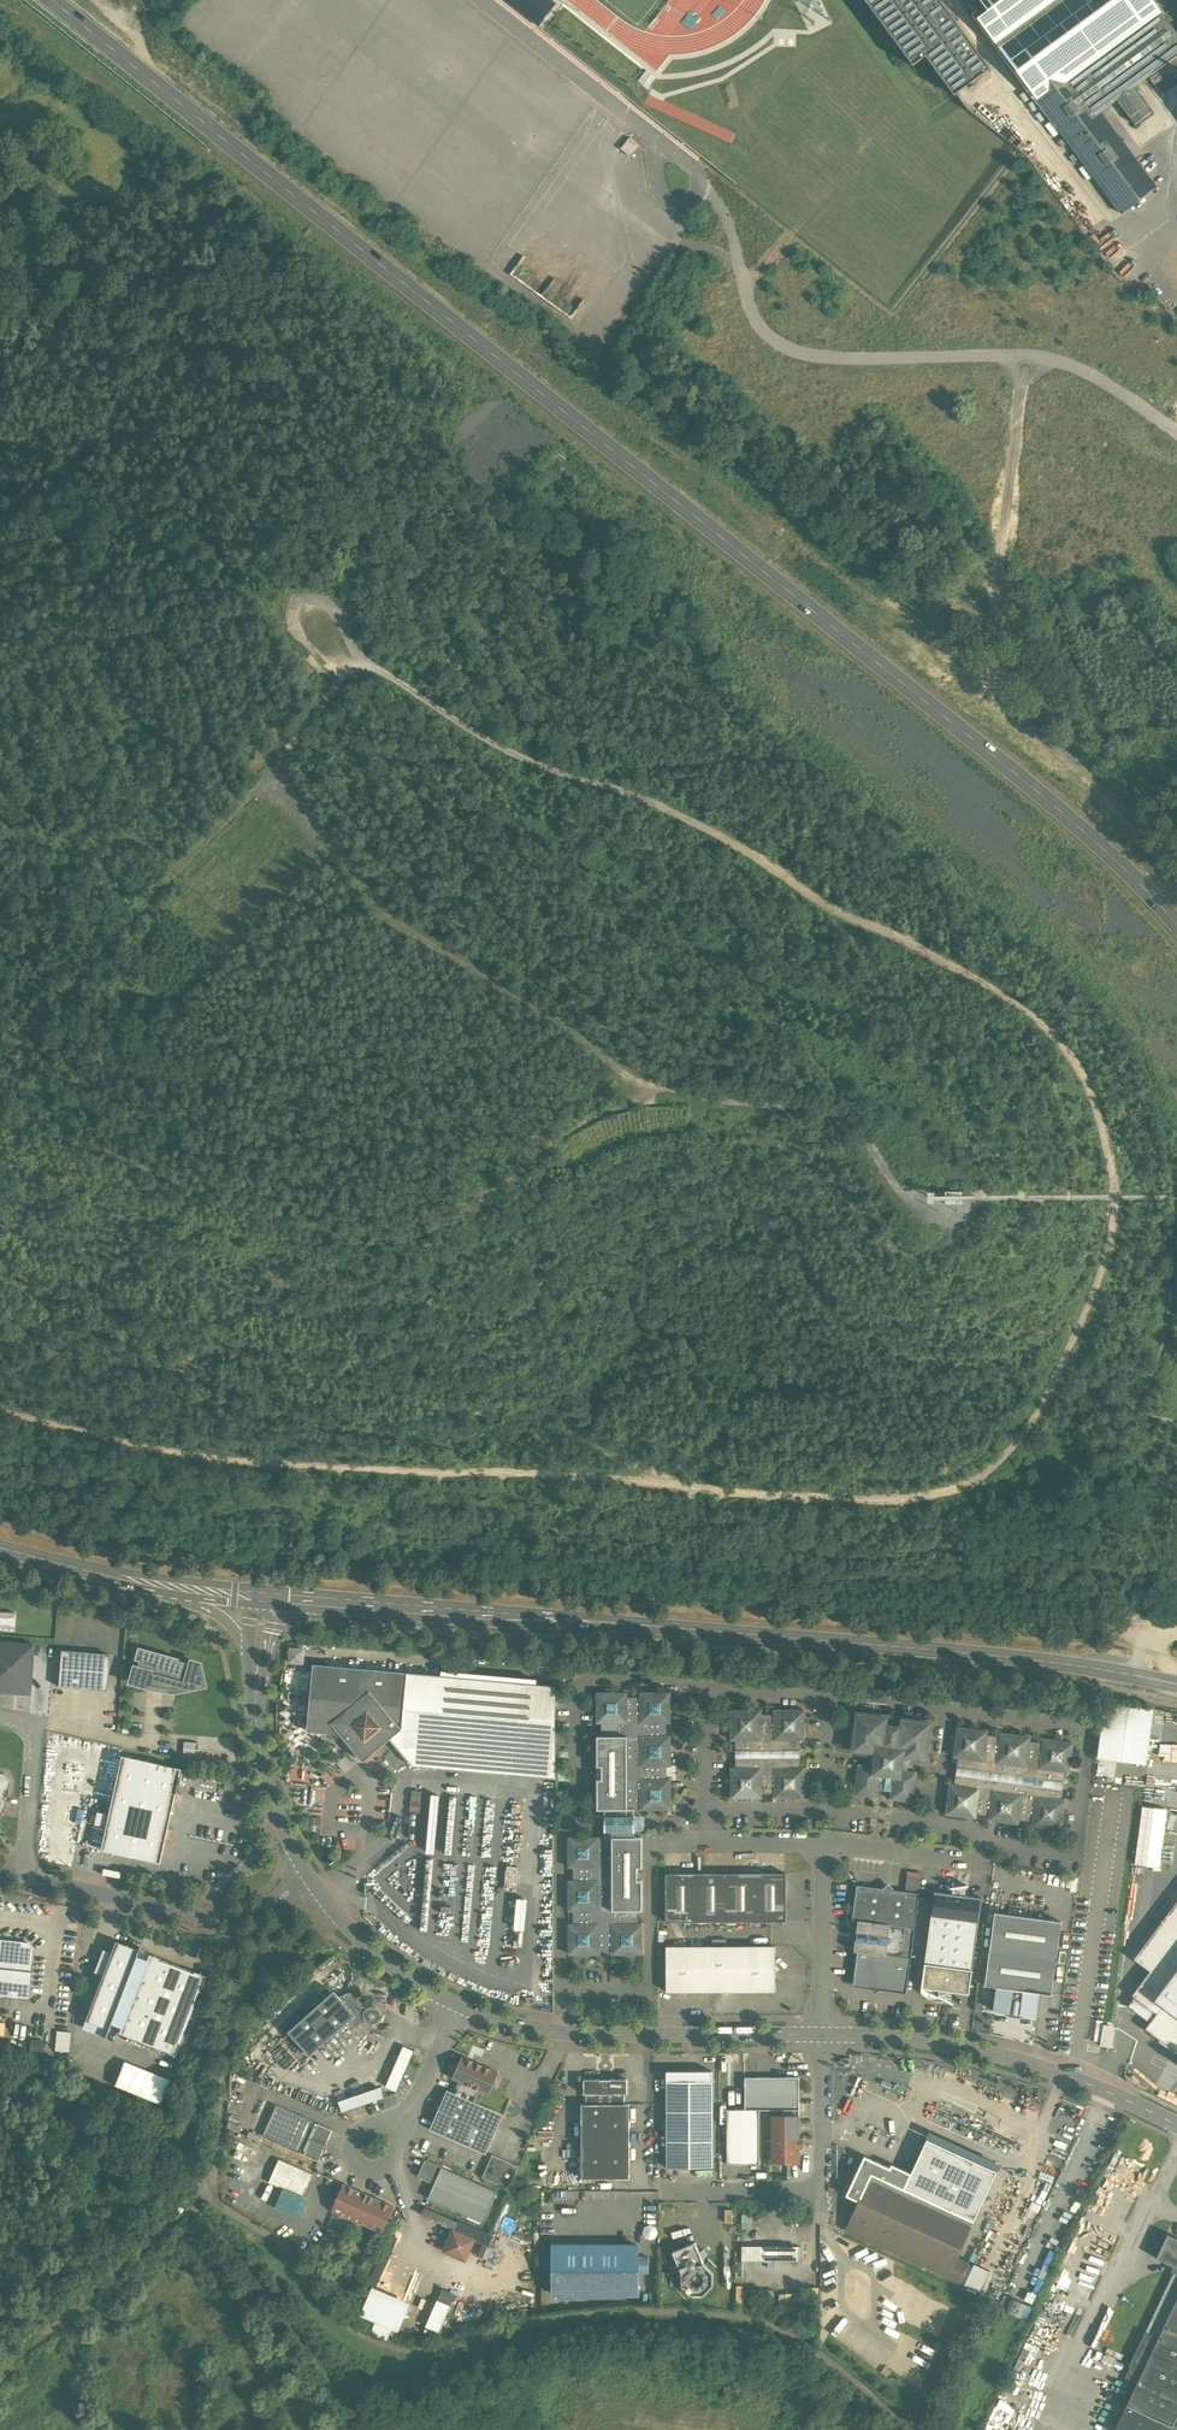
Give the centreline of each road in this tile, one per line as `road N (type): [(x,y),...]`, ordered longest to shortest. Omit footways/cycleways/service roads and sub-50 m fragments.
road 1 (track): [(0,1412),(201,1459),(520,1474),(876,1507),(942,1505),(981,1492),(1009,1472),(1056,1408),(1118,1266),(1125,1221),(1098,1099),(1076,1059),(1012,1002),(841,918),(718,837),(508,755),(379,669),(363,669),(332,704)]
road 2 (secondary): [(53,0),(1116,856),(1176,922)]
road 3 (track): [(911,2429),(793,2335),(717,2315),(606,2317),(450,2354),(401,2357),(349,2324),(302,2265),(223,2209),(212,2189),(236,1915)]
road 4 (secondary): [(1176,1684),(929,1650),(264,1598)]
road 5 (track): [(652,1096),(399,923),(275,775)]
road 6 (track): [(332,704),(0,1073)]
road 7 (track): [(986,1203),(966,1225),(933,1221),(872,1142),(822,1113),(669,1091),(591,1127)]
road 8 (unclassified): [(457,2006),(561,2033),(823,2034)]
road 9 (unclassified): [(823,2034),(929,2041),(1003,2058),(1099,2088),(1176,2125)]
road 10 (unclassified): [(823,2034),(825,2195),(667,2193)]
road 11 (unclassified): [(310,1878),(262,1909),(214,1918),(20,1876)]
road 12 (unclassified): [(482,0),(663,148)]
road 13 (unclassified): [(256,1659),(265,1776),(310,1878)]
road 14 (unclassified): [(310,1878),(377,1954),(457,2006)]
road 15 (unclassified): [(20,1876),(41,1728),(0,1719)]
road 16 (unclassified): [(94,1575),(216,1615),(256,1659)]
road 17 (unclassified): [(823,1847),(823,2034)]
road 18 (unclassified): [(995,1868),(823,1847)]
road 19 (secondary): [(264,1598),(94,1575)]
road 20 (unclassified): [(823,1847),(673,1846)]
road 21 (residential): [(457,2006),(390,2133)]
road 22 (track): [(107,210),(0,138)]
road 23 (unclassified): [(663,148),(695,172),(700,183),(693,199),(666,200),(658,173)]
road 24 (residential): [(390,2133),(392,2159),(360,2165),(354,2134),(374,2124)]

